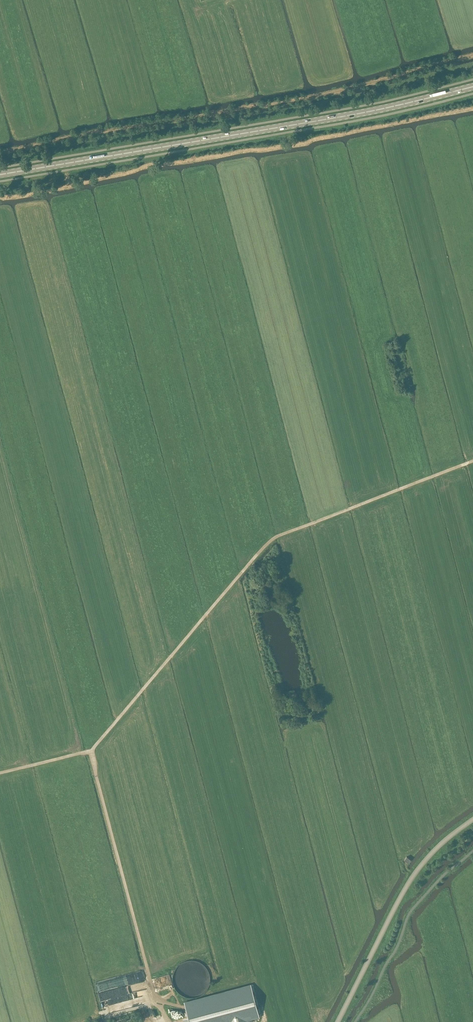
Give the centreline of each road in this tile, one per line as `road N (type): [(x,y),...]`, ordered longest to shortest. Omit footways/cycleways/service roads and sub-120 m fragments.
road 1 (track): [(0,773),(90,751),(266,545),(472,461)]
road 2 (primary): [(0,175),(472,87)]
road 3 (track): [(161,1021),(90,751)]
road 4 (unclassified): [(337,1021),(415,873),(472,820)]

